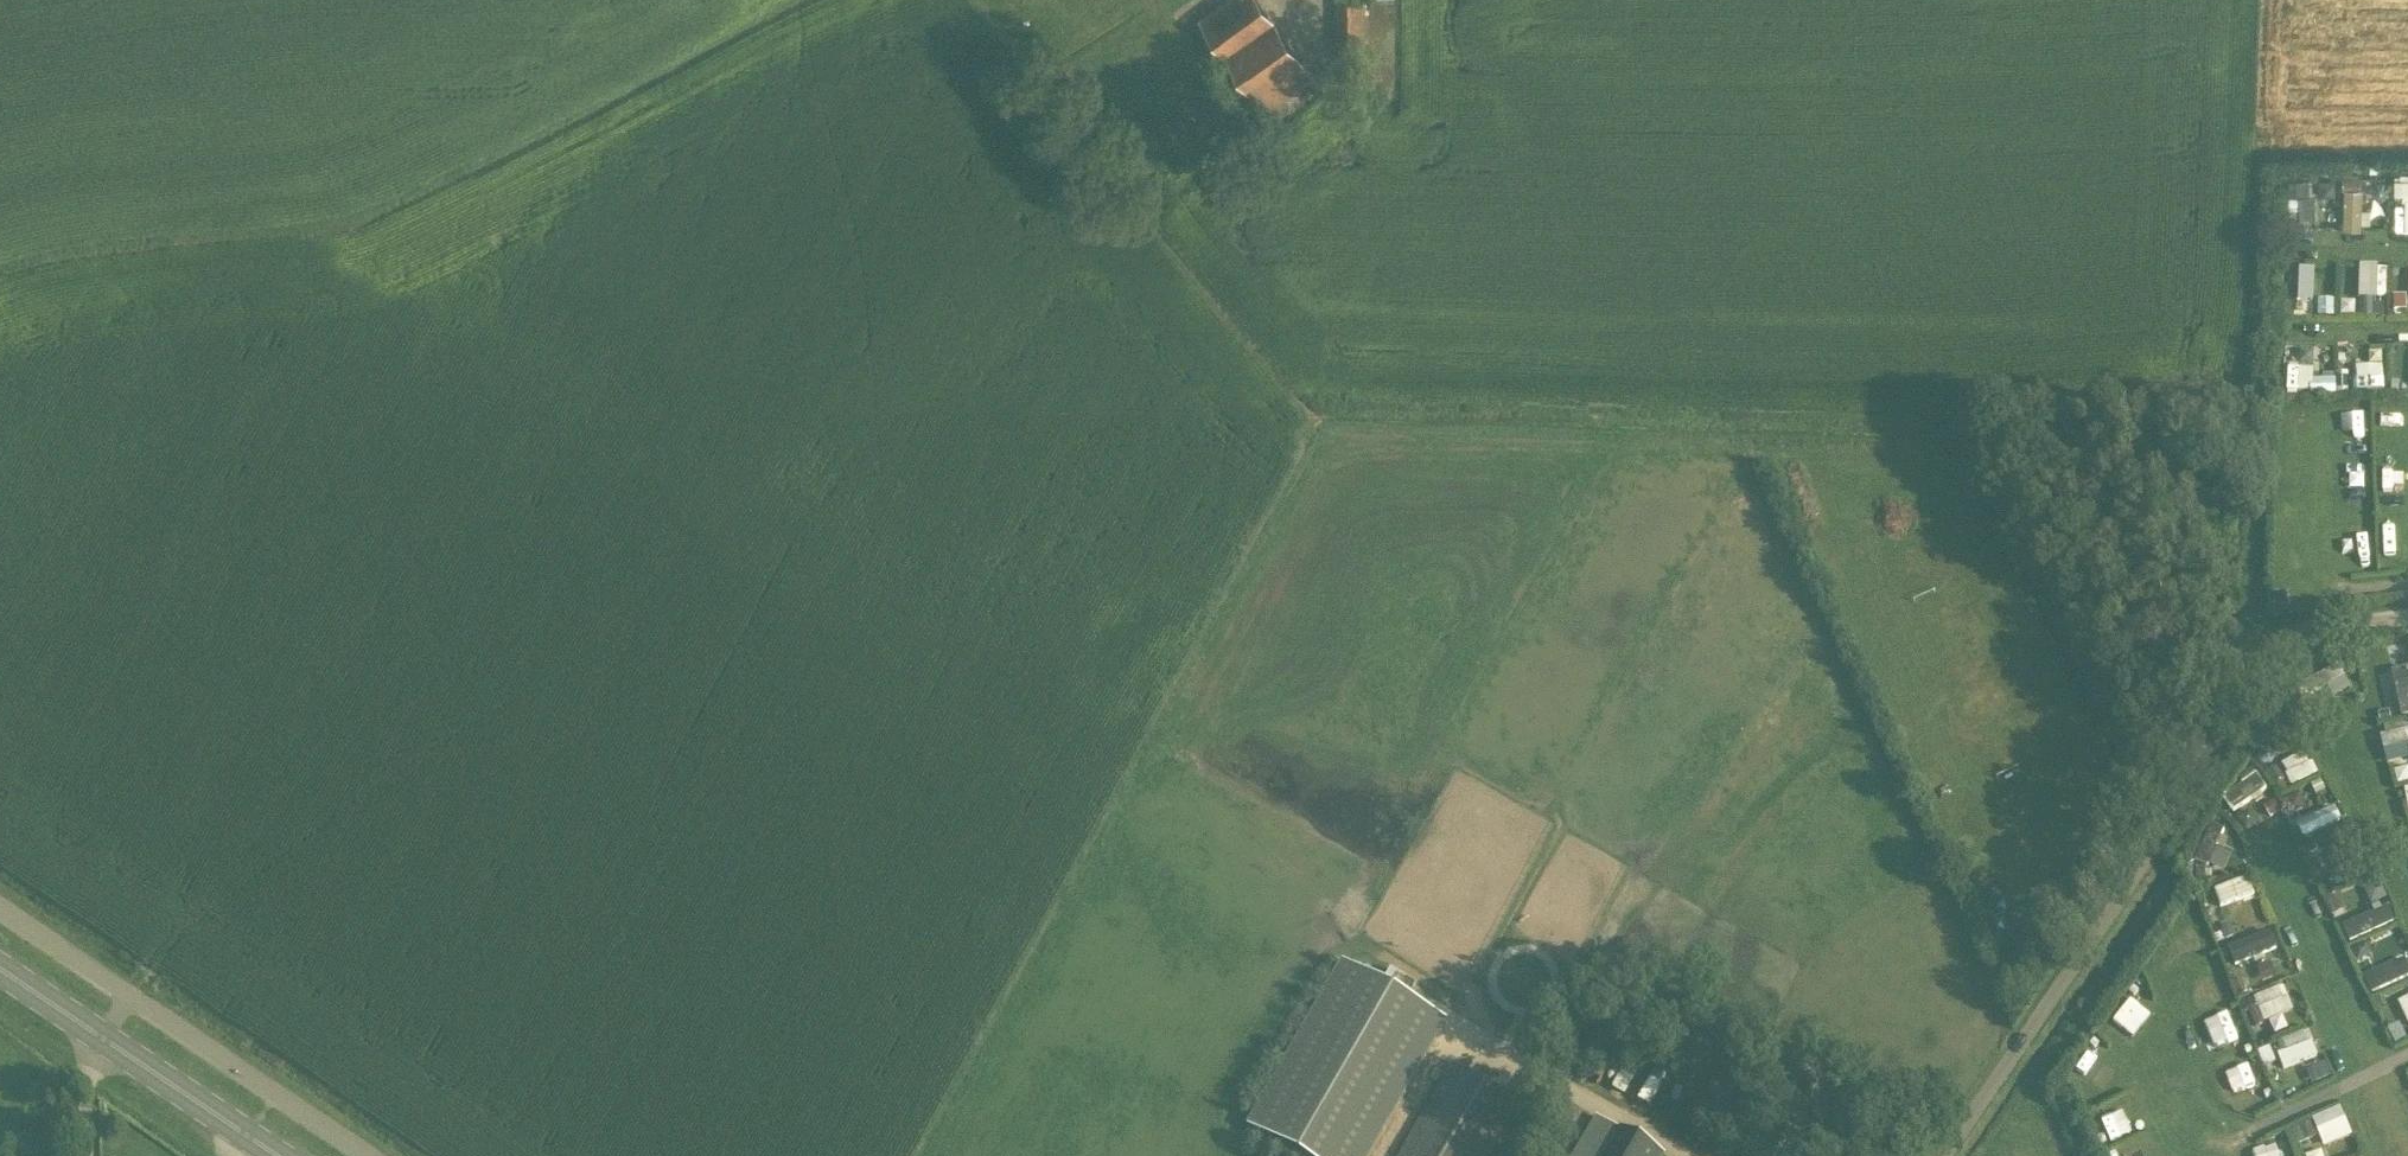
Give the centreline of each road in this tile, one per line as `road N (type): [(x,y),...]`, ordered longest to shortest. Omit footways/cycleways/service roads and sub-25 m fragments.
road 1 (unclassified): [(369,1155),(0,908)]
road 2 (primary): [(275,1155),(0,971)]

